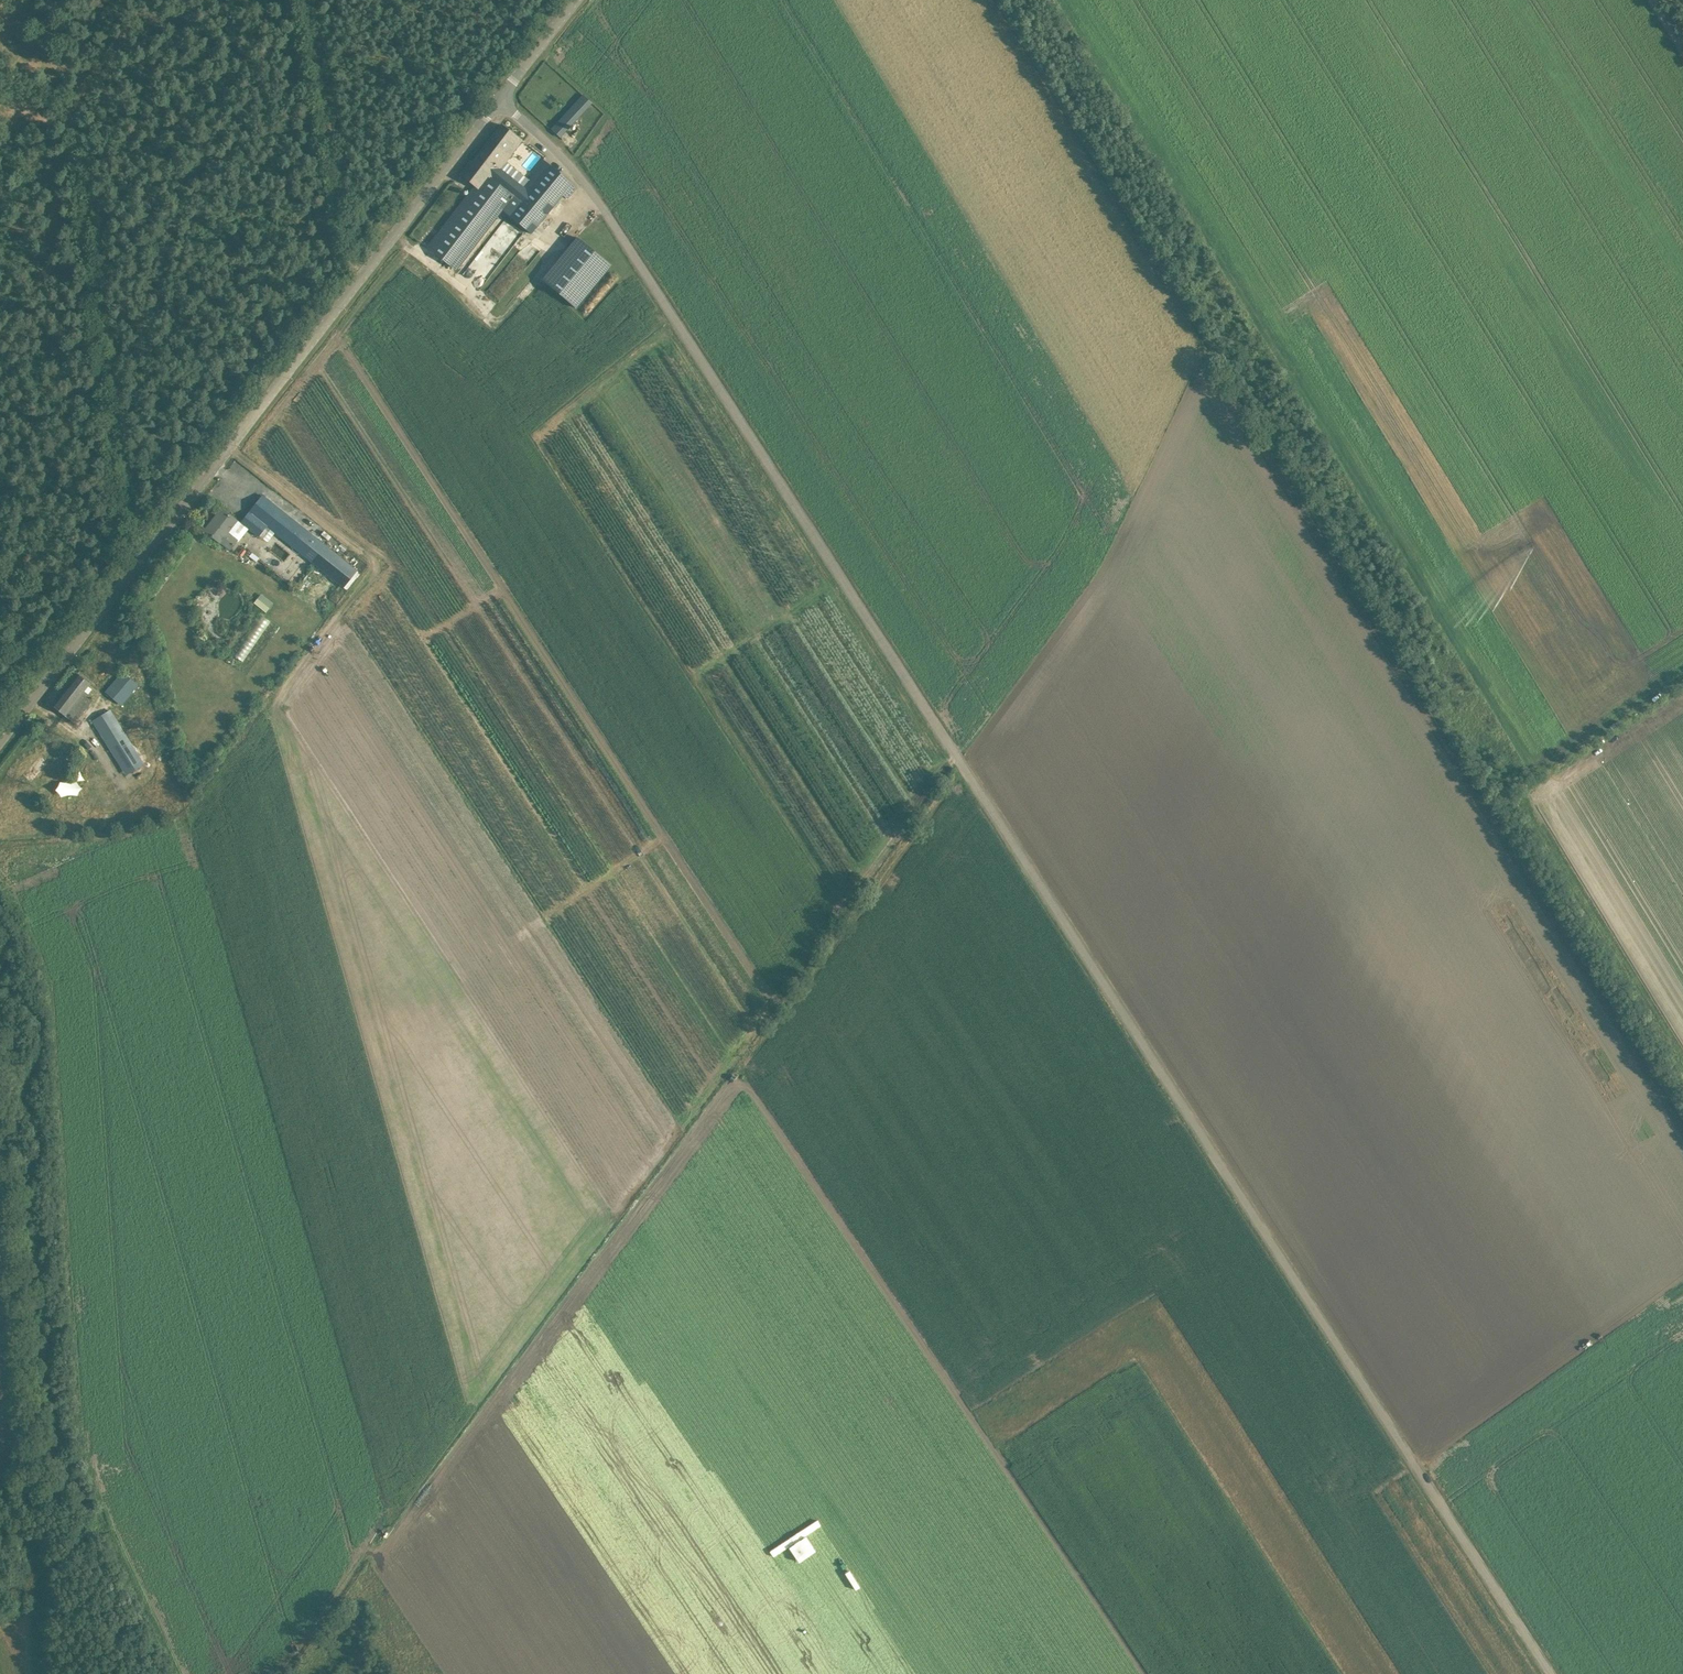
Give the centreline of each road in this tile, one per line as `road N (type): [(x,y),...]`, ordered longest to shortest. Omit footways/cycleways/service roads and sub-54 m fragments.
road 1 (unclassified): [(1551,1673),(599,202),(501,97)]
road 2 (tertiary): [(0,741),(501,97)]
road 3 (track): [(170,1673),(105,1547),(68,1266),(52,994),(29,938),(0,899)]
road 4 (track): [(282,1673),(489,1398)]
road 5 (track): [(298,0),(345,245),(370,266)]
road 6 (track): [(1551,764),(1682,679)]
road 7 (tertiary): [(501,97),(576,0)]

